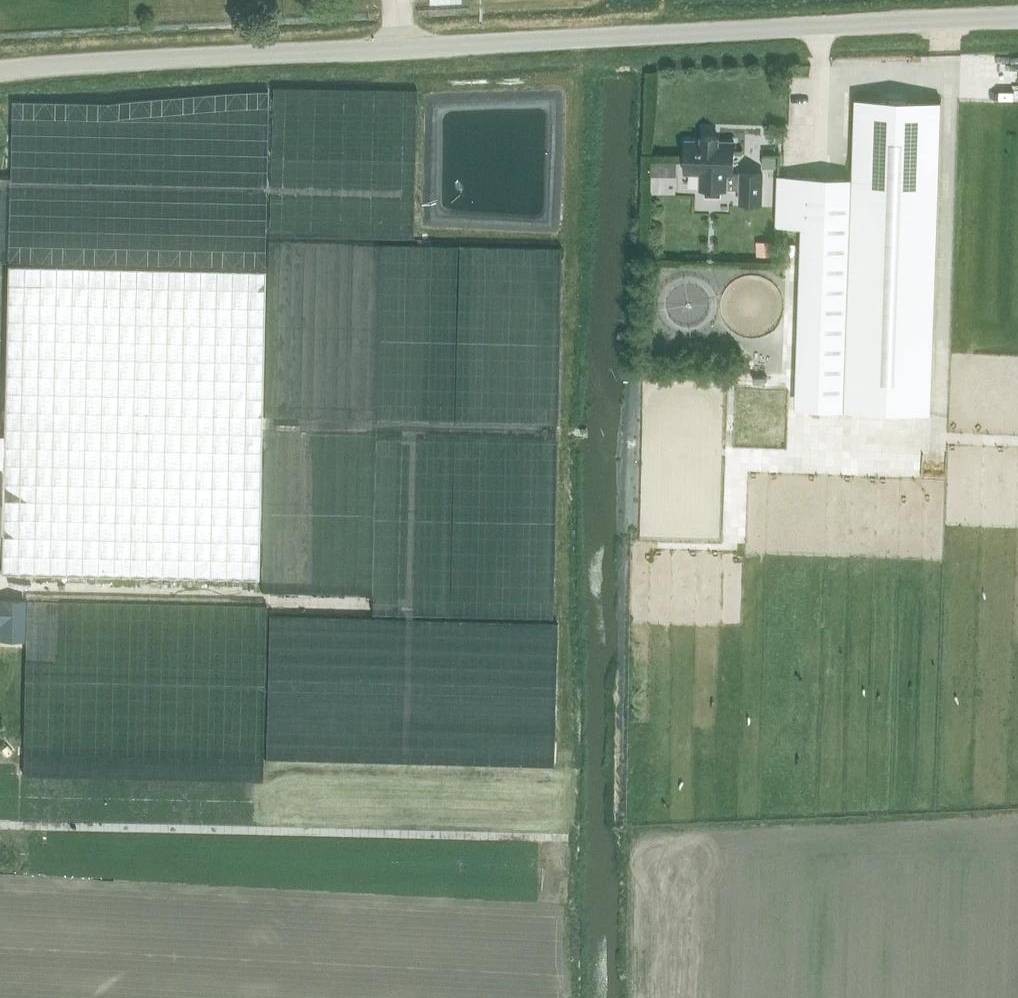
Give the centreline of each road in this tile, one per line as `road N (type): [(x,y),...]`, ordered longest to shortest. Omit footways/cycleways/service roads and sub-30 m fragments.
road 1 (unclassified): [(0,84),(1017,20)]

